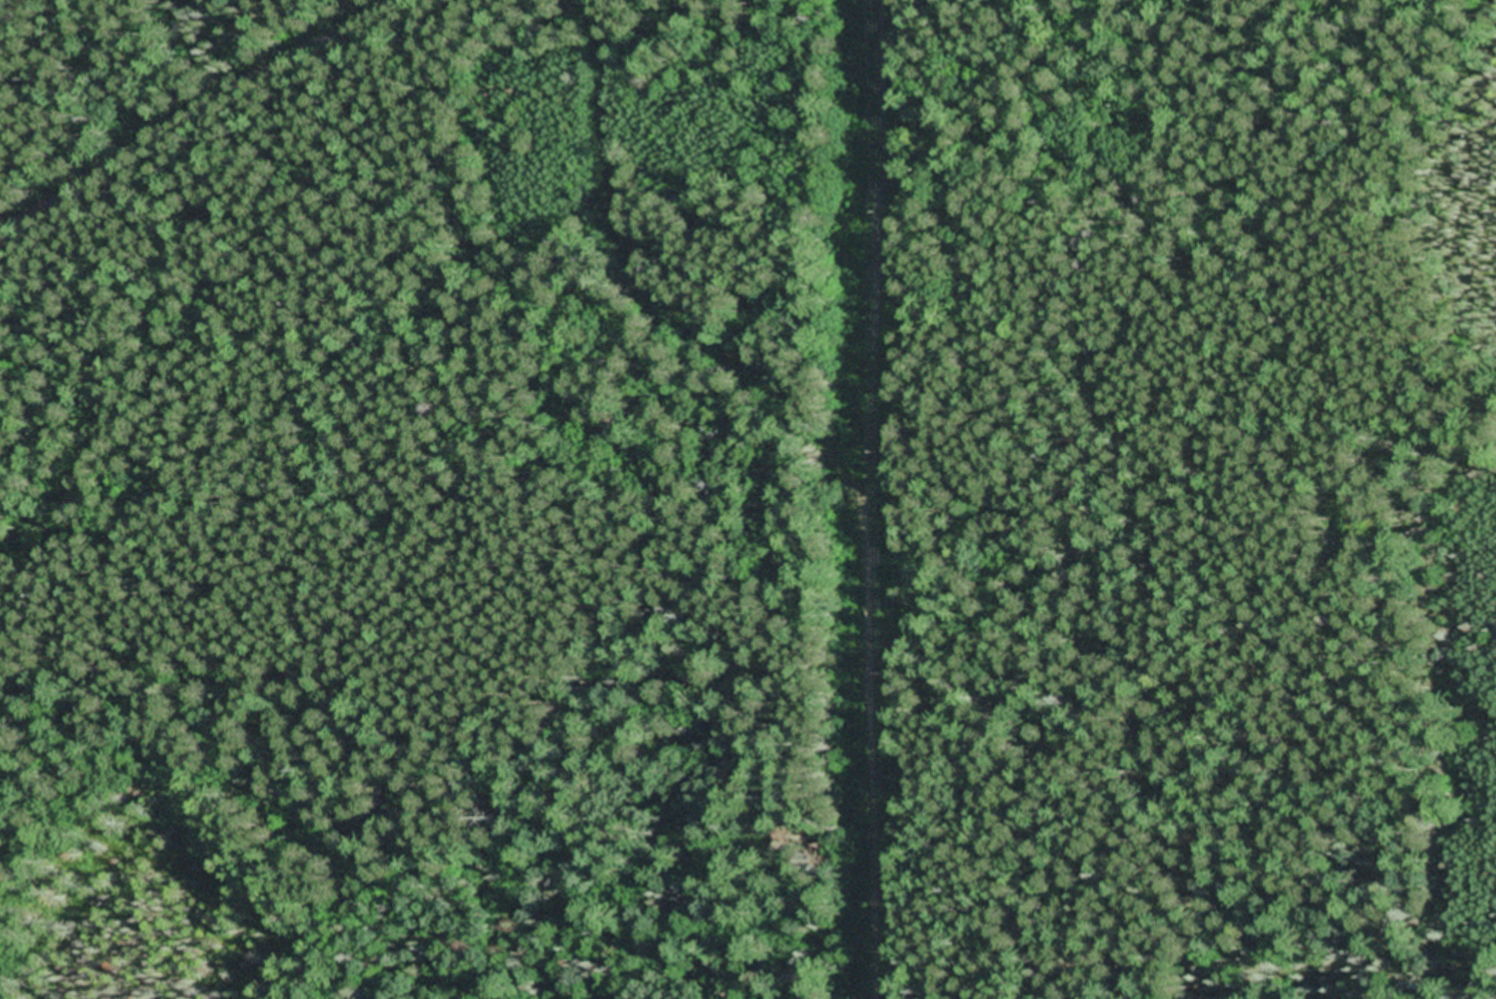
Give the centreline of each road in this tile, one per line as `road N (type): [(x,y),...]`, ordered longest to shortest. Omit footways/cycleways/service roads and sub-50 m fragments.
road 1 (residential): [(0,235),(262,71),(398,0)]

